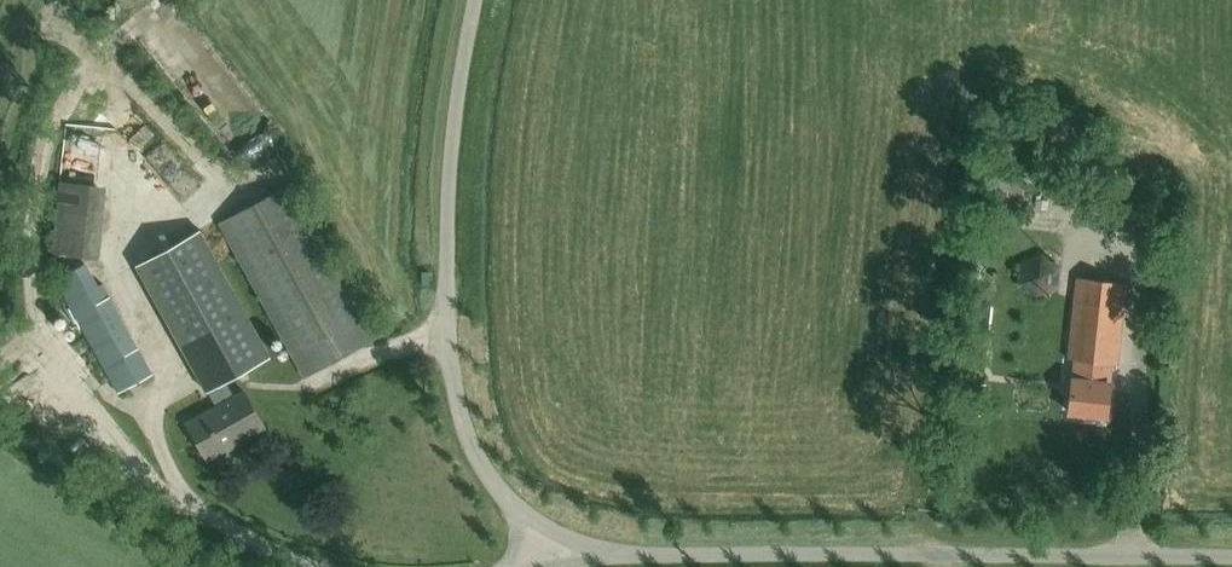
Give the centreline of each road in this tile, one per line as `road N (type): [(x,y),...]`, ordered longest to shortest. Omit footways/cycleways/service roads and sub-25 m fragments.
road 1 (unclassified): [(1231,555),(641,552),(579,542),(521,510),(483,469),(454,380),(448,227),(473,0)]

